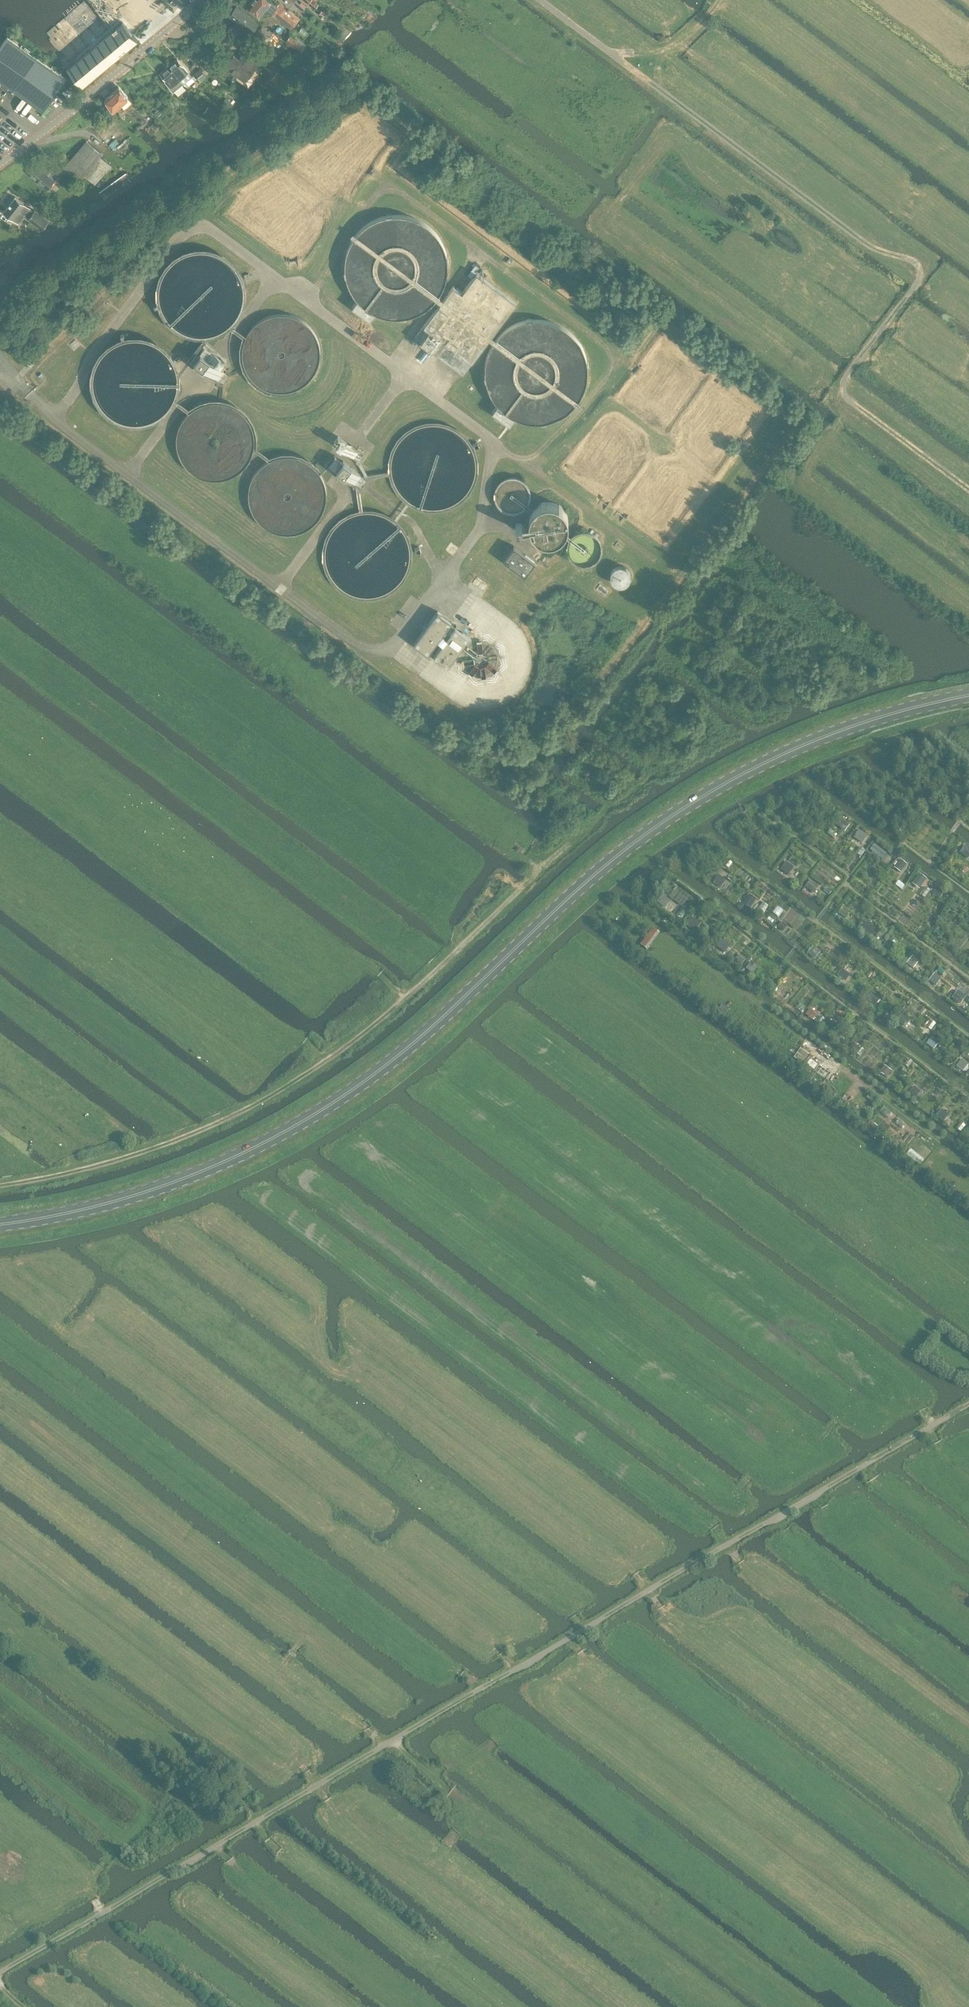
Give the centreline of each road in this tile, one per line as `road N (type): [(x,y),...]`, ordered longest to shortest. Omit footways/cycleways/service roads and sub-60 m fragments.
road 1 (primary): [(968,696),(809,742),(674,815),(583,884),(394,1060),(298,1124),(139,1194),(0,1224)]
road 2 (unclassified): [(0,1971),(968,1404)]
road 3 (track): [(0,1186),(116,1163),(258,1106),(415,990),(566,846)]
road 4 (unclassified): [(198,0),(0,164)]
road 5 (track): [(717,0),(677,43),(633,55),(605,49)]

